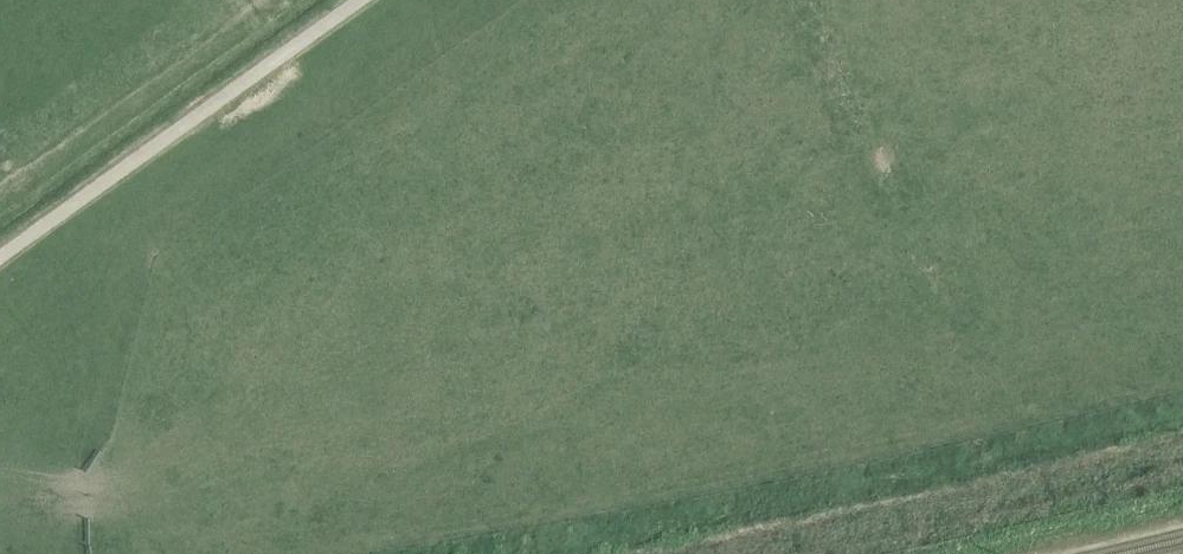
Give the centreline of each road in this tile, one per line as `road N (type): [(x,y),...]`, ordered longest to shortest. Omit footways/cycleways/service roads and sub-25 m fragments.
road 1 (track): [(0,258),(368,0)]

